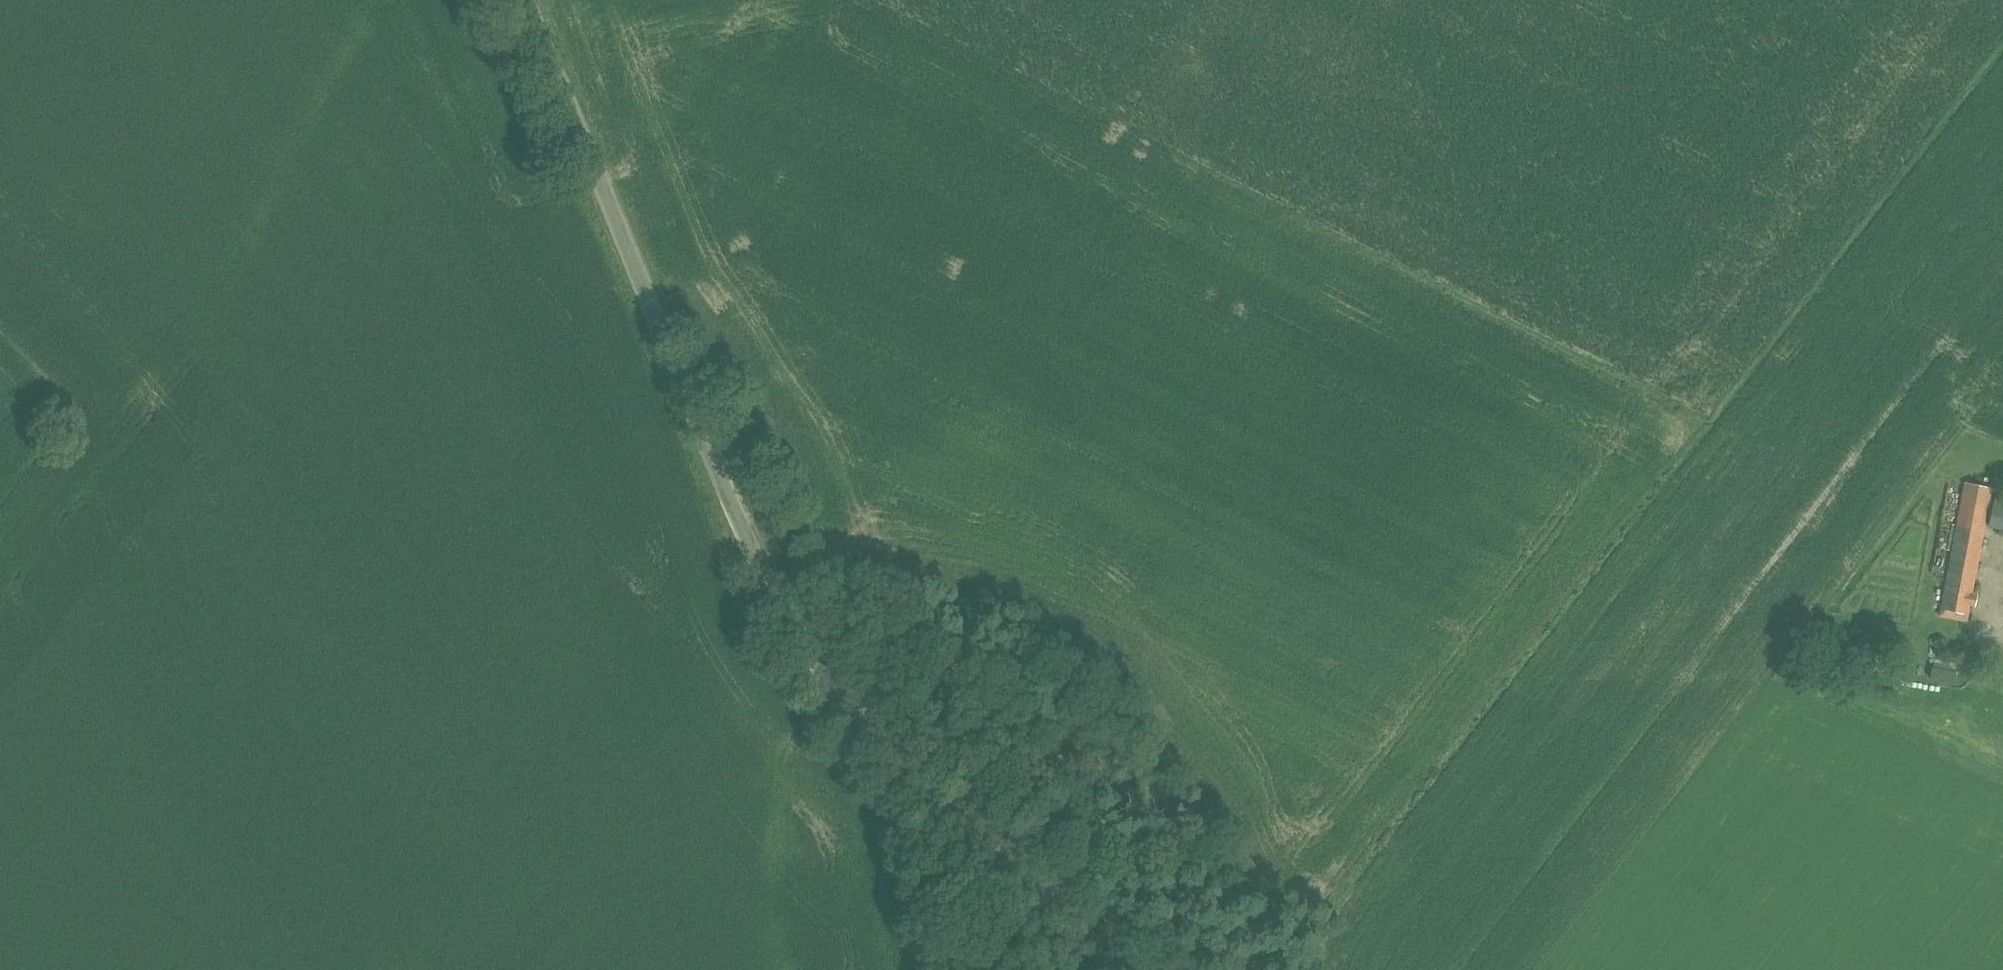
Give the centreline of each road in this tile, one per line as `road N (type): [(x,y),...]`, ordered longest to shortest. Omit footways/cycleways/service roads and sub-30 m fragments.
road 1 (unclassified): [(1151,969),(920,775),(803,632),(749,526),(534,0)]

